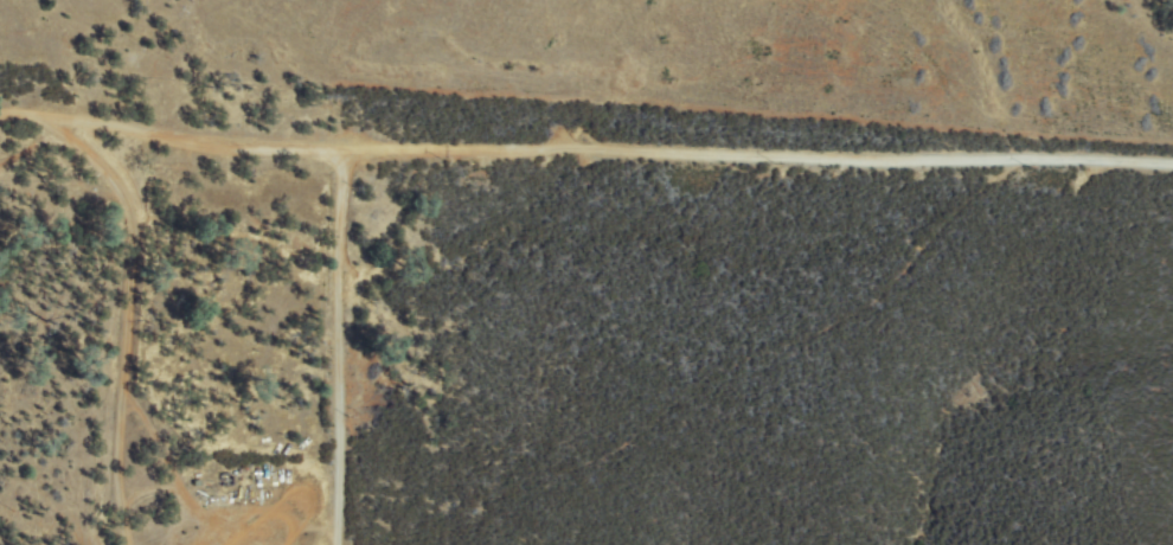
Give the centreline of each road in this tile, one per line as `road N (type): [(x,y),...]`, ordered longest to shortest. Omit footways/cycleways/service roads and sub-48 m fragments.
road 1 (residential): [(0,121),(308,150),(656,152),(1172,170)]

